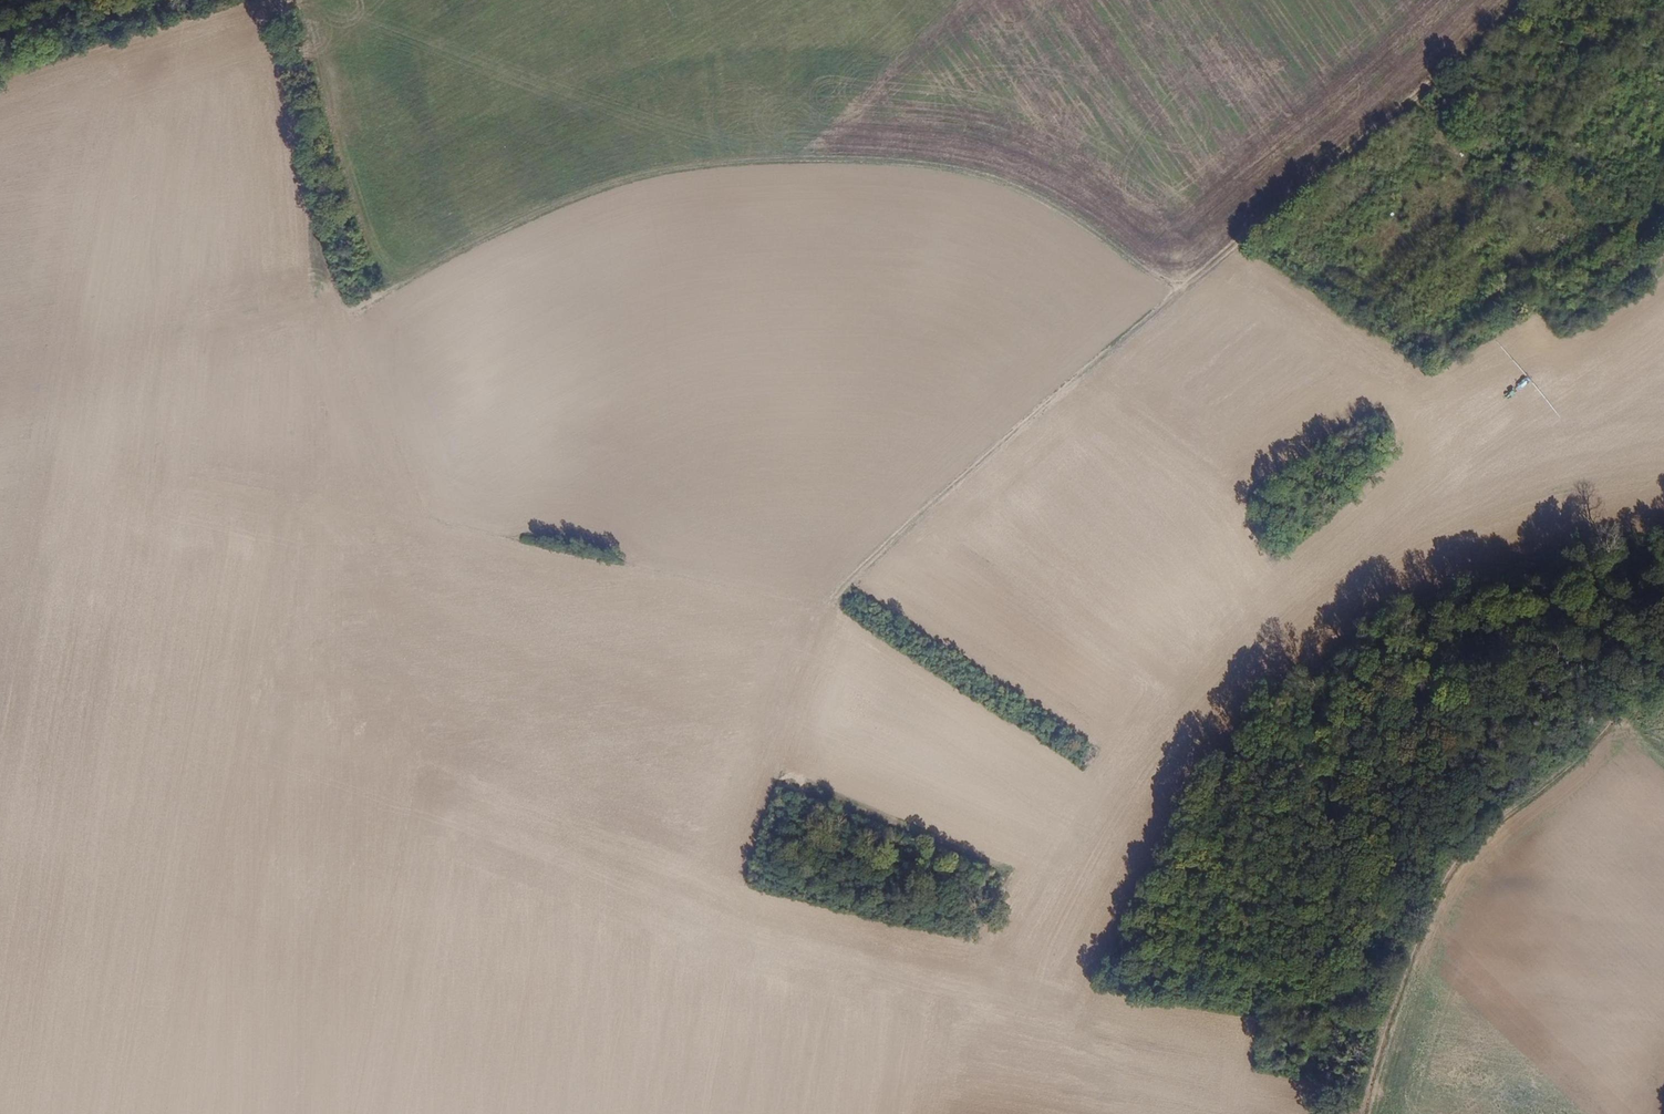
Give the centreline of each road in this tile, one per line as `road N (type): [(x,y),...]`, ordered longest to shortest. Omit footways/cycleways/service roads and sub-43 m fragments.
road 1 (track): [(1516,0),(1393,116),(1194,281),(1173,285),(1052,206),(979,174),(778,159),(653,175),(562,207),(343,310)]
road 2 (track): [(1426,1113),(1526,902),(1603,792),(1629,724)]

